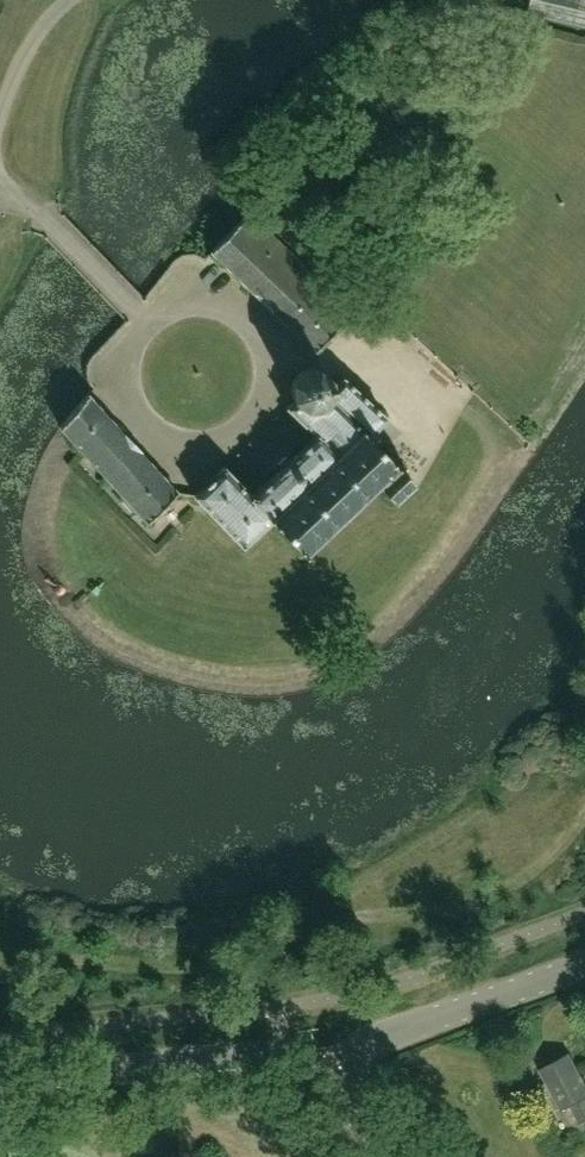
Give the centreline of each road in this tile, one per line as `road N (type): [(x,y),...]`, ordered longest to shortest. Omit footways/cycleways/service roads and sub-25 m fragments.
road 1 (tertiary): [(0,1080),(256,1054),(294,1059),(327,1078)]
road 2 (tertiary): [(327,1078),(369,1043),(584,962)]

